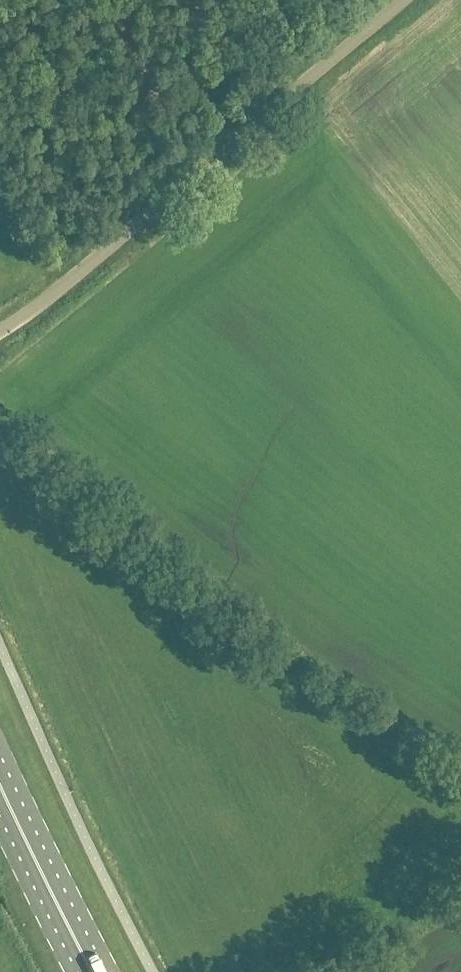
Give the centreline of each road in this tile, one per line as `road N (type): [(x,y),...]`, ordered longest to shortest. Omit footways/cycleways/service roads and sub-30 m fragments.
road 1 (unclassified): [(0,328),(57,291),(403,0)]
road 2 (primary): [(92,971),(0,785)]

